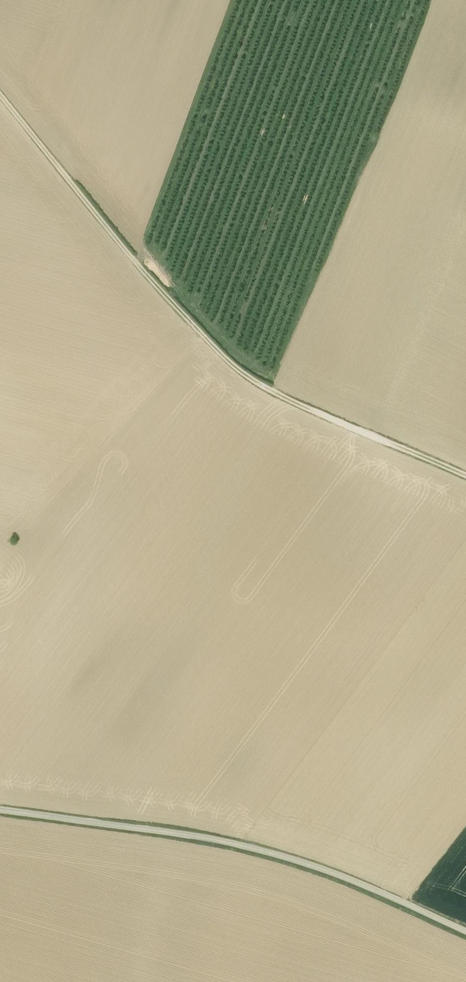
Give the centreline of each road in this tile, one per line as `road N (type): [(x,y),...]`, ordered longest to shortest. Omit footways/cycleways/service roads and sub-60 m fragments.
road 1 (track): [(0,95),(233,364),(304,406),(465,476)]
road 2 (unclassified): [(465,931),(257,849),(0,810)]

